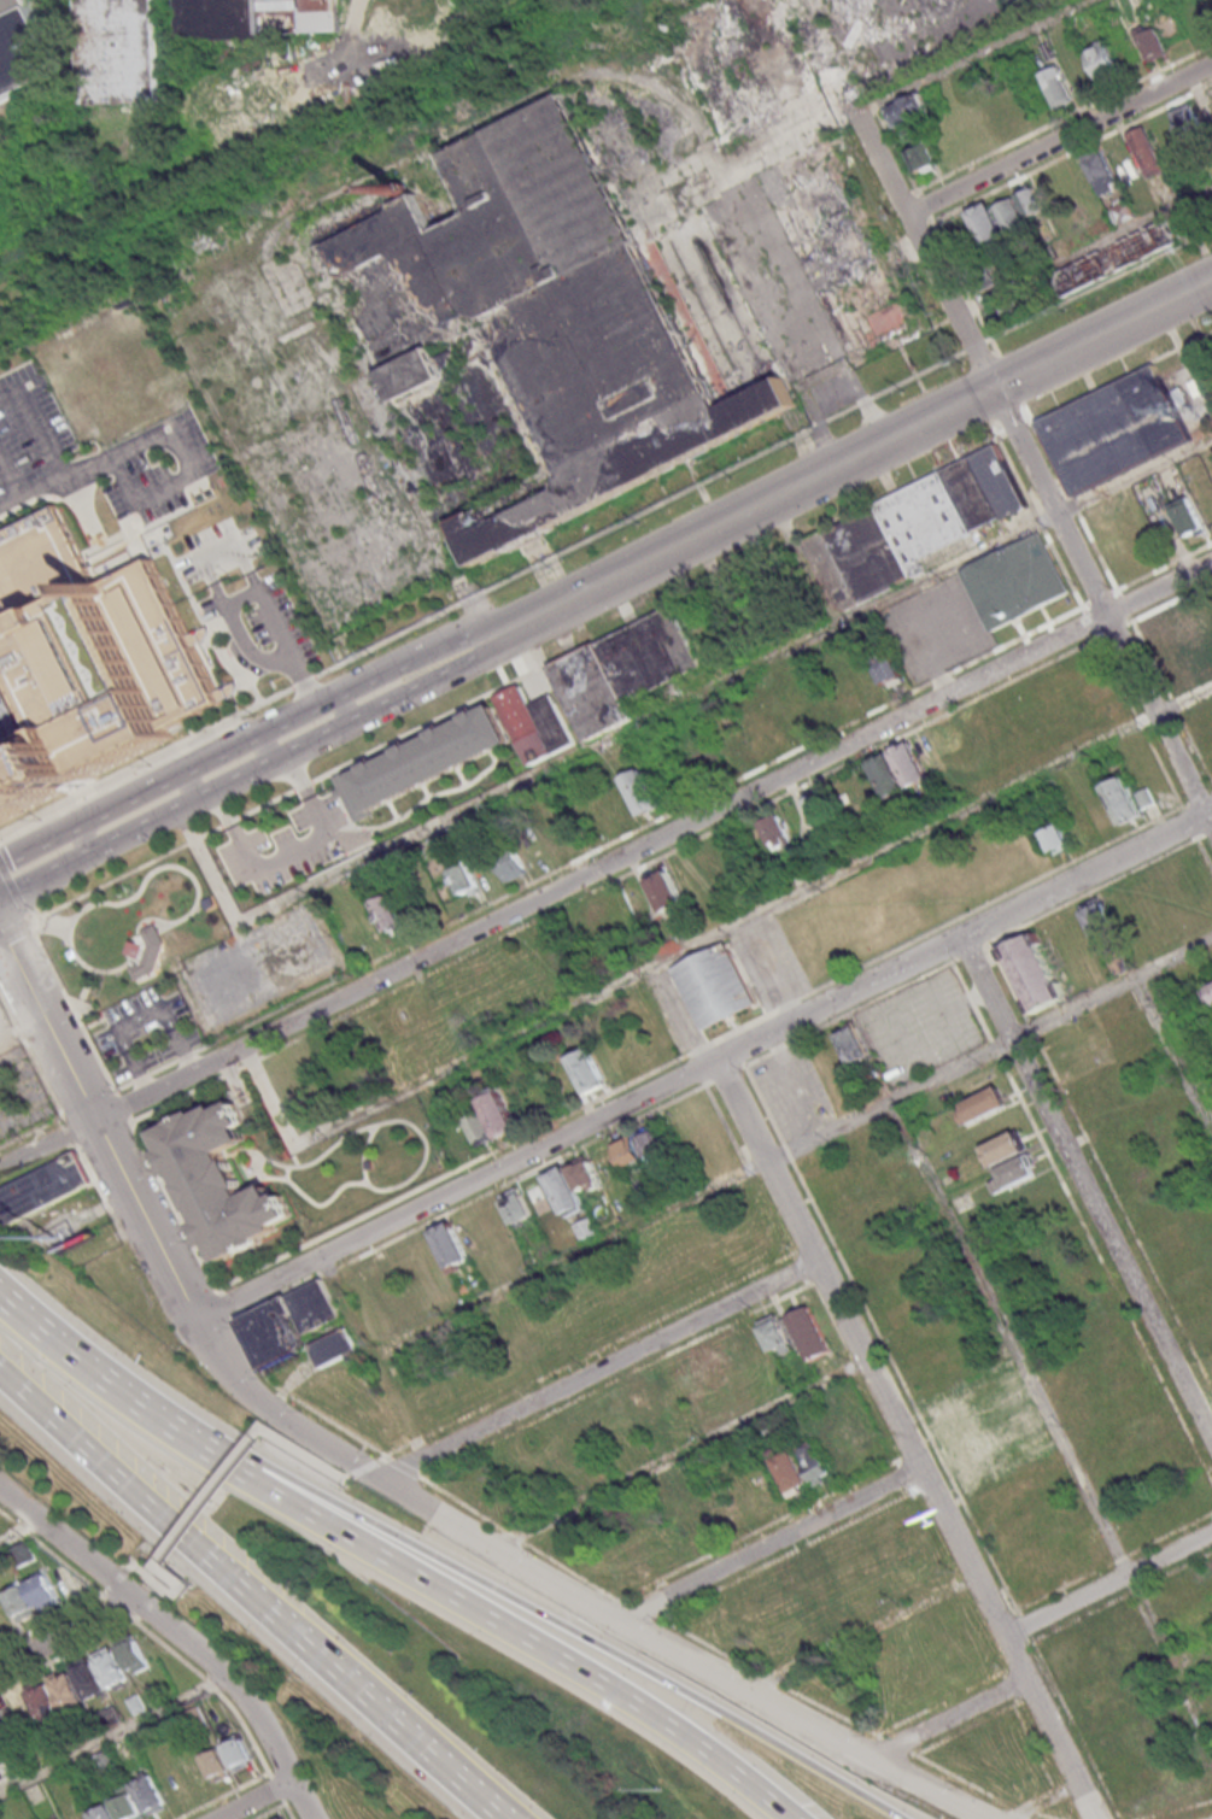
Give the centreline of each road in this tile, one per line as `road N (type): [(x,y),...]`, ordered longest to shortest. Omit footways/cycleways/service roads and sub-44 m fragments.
road 1 (residential): [(1211,567),(0,1174)]
road 2 (tertiary): [(0,881),(1211,281)]
road 3 (residential): [(1211,810),(199,1319)]
road 4 (residential): [(1211,828),(857,115)]
road 5 (motorway): [(903,1818),(710,1703),(410,1542),(244,1475)]
road 6 (residential): [(989,1818),(617,1621),(365,1469)]
road 7 (motorway): [(796,1818),(603,1679),(244,1475)]
road 8 (residential): [(1011,1632),(718,1061)]
road 9 (residential): [(279,1413),(250,1391),(199,1319),(0,926)]
road 10 (residential): [(1211,1442),(961,937)]
road 11 (residential): [(821,1258),(385,1481)]
road 12 (motorway): [(216,1566),(496,1818)]
road 13 (residential): [(1211,60),(904,215)]
road 14 (residential): [(925,1468),(617,1621)]
road 15 (residential): [(324,1818),(257,1695),(127,1584)]
road 16 (motorway): [(244,1475),(104,1390),(0,1303)]
road 17 (motorway): [(0,1376),(216,1566)]
road 18 (residential): [(1211,1532),(1011,1632)]
road 19 (residential): [(1031,1677),(868,1759)]
road 20 (residential): [(127,1584),(0,1478)]
road 21 (residential): [(141,1595),(127,1610),(0,1674)]
road 22 (residential): [(1031,1677),(1096,1818)]

